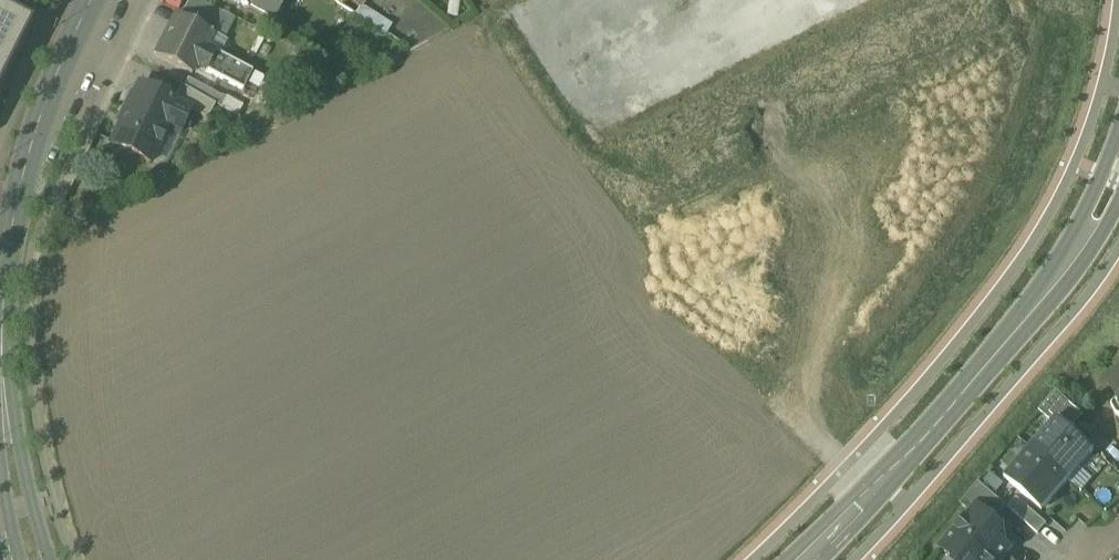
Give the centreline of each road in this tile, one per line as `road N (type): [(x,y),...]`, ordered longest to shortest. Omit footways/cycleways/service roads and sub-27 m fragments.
road 1 (residential): [(34,559),(5,420),(1,321),(29,163),(91,0)]
road 2 (tertiary): [(886,480),(1064,273),(1118,184)]
road 3 (unclassified): [(886,480),(785,390)]

